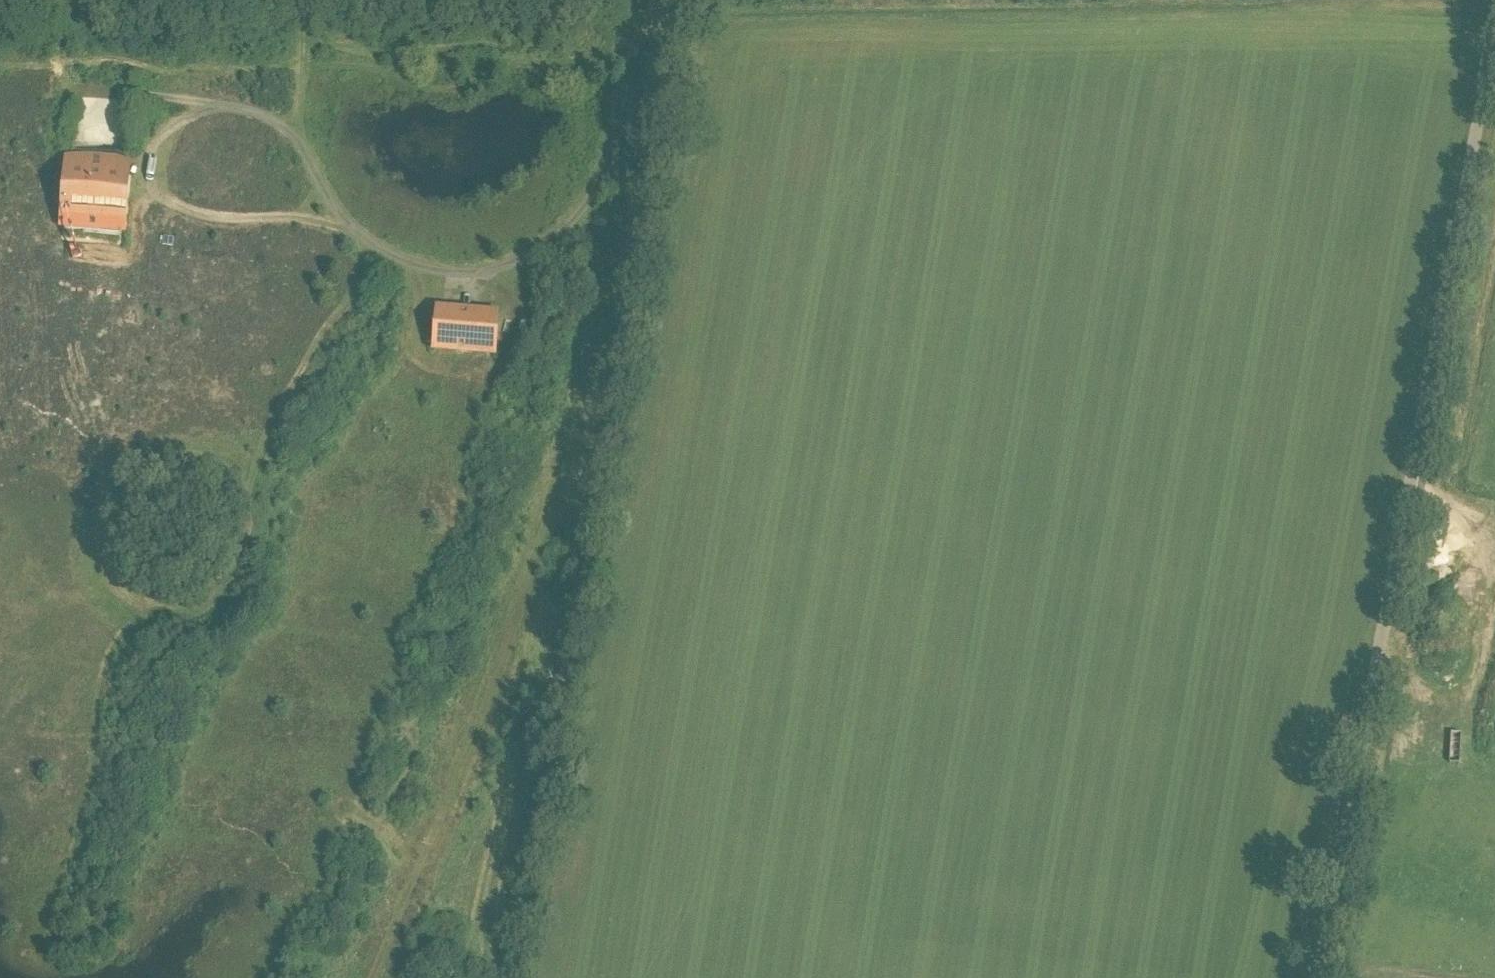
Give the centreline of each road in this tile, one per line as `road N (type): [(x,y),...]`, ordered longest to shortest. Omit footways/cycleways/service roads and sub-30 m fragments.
road 1 (unclassified): [(1317,977),(1494,23)]

